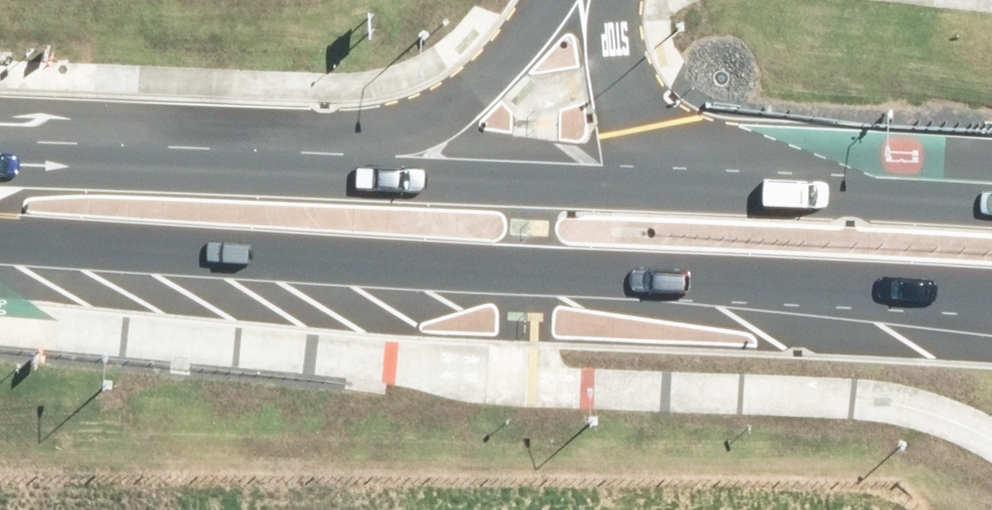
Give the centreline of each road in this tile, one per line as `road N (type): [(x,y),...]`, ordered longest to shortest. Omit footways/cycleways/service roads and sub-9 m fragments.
road 1 (primary): [(991,293),(590,259),(0,225)]
road 2 (primary): [(0,140),(991,178)]

